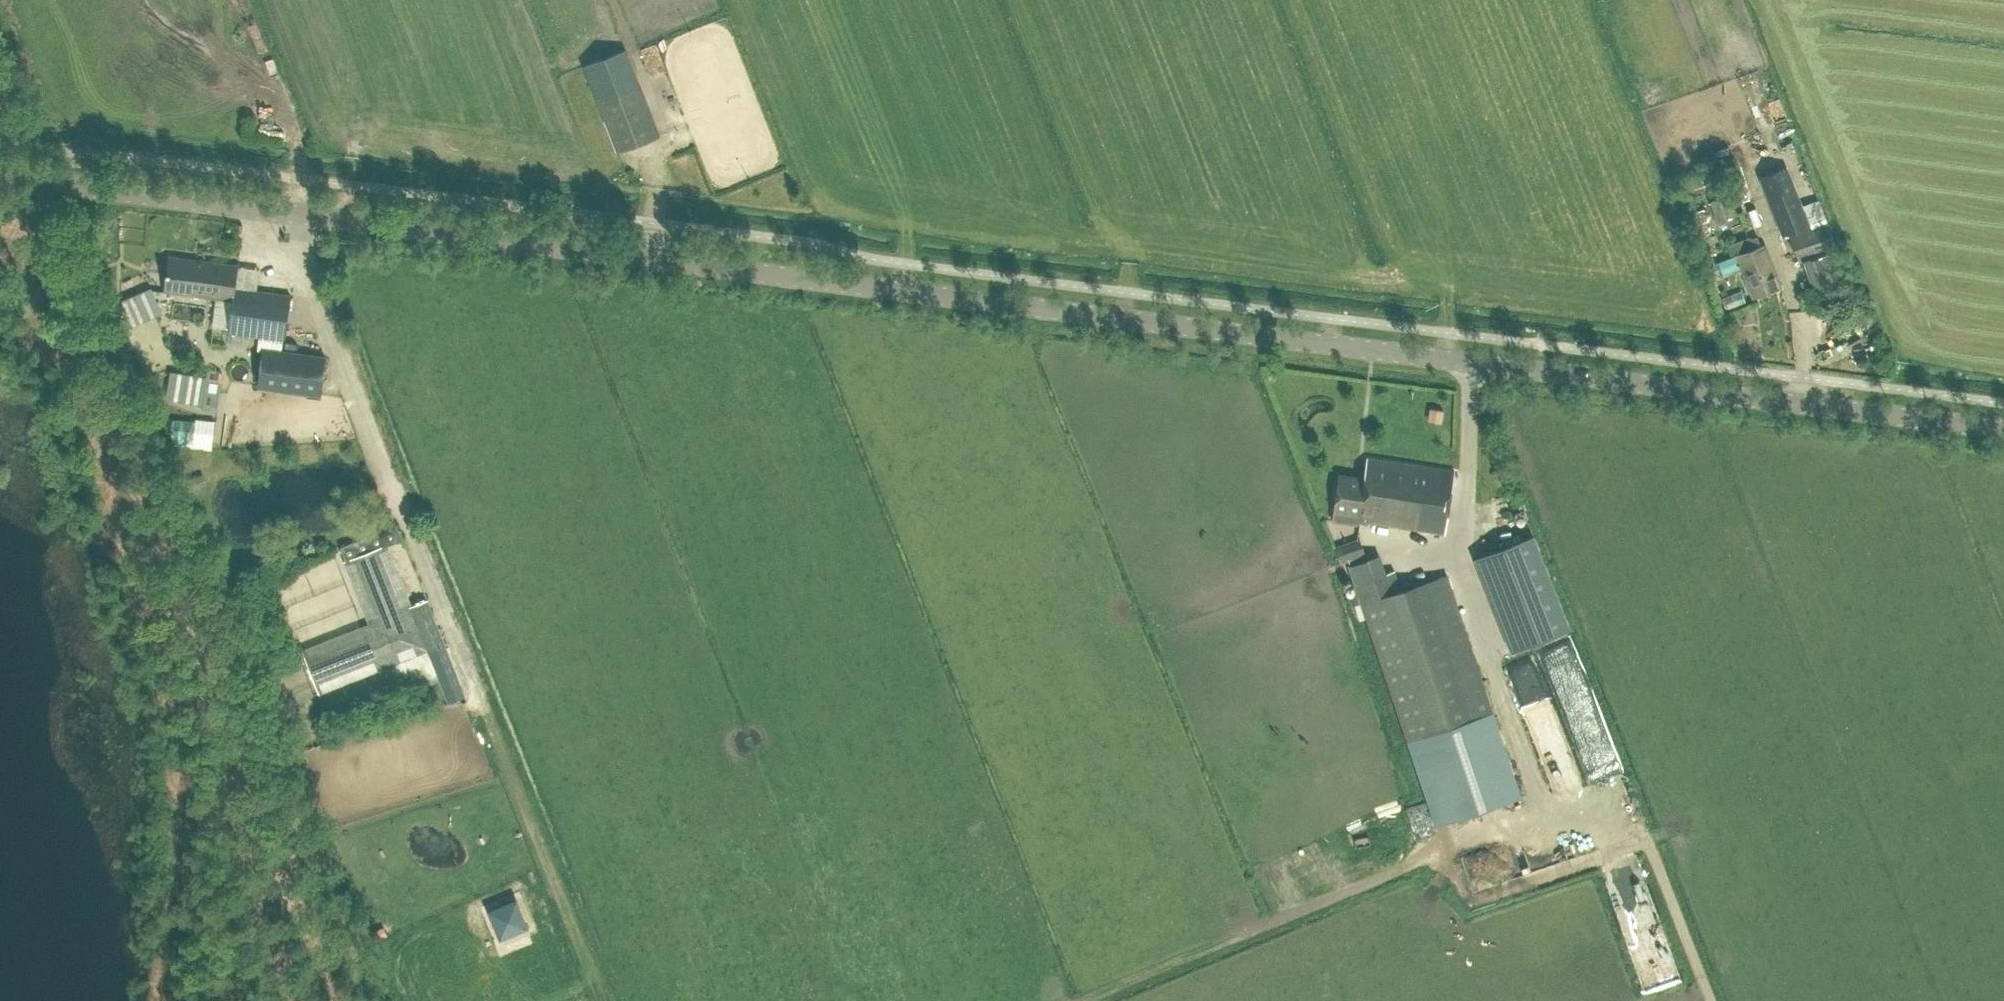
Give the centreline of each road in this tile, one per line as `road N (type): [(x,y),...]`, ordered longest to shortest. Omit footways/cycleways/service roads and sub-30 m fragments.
road 1 (tertiary): [(2003,429),(0,174)]
road 2 (track): [(1546,811),(1220,943)]
road 3 (track): [(479,704),(602,1000)]
road 4 (track): [(1636,842),(1707,1000)]

